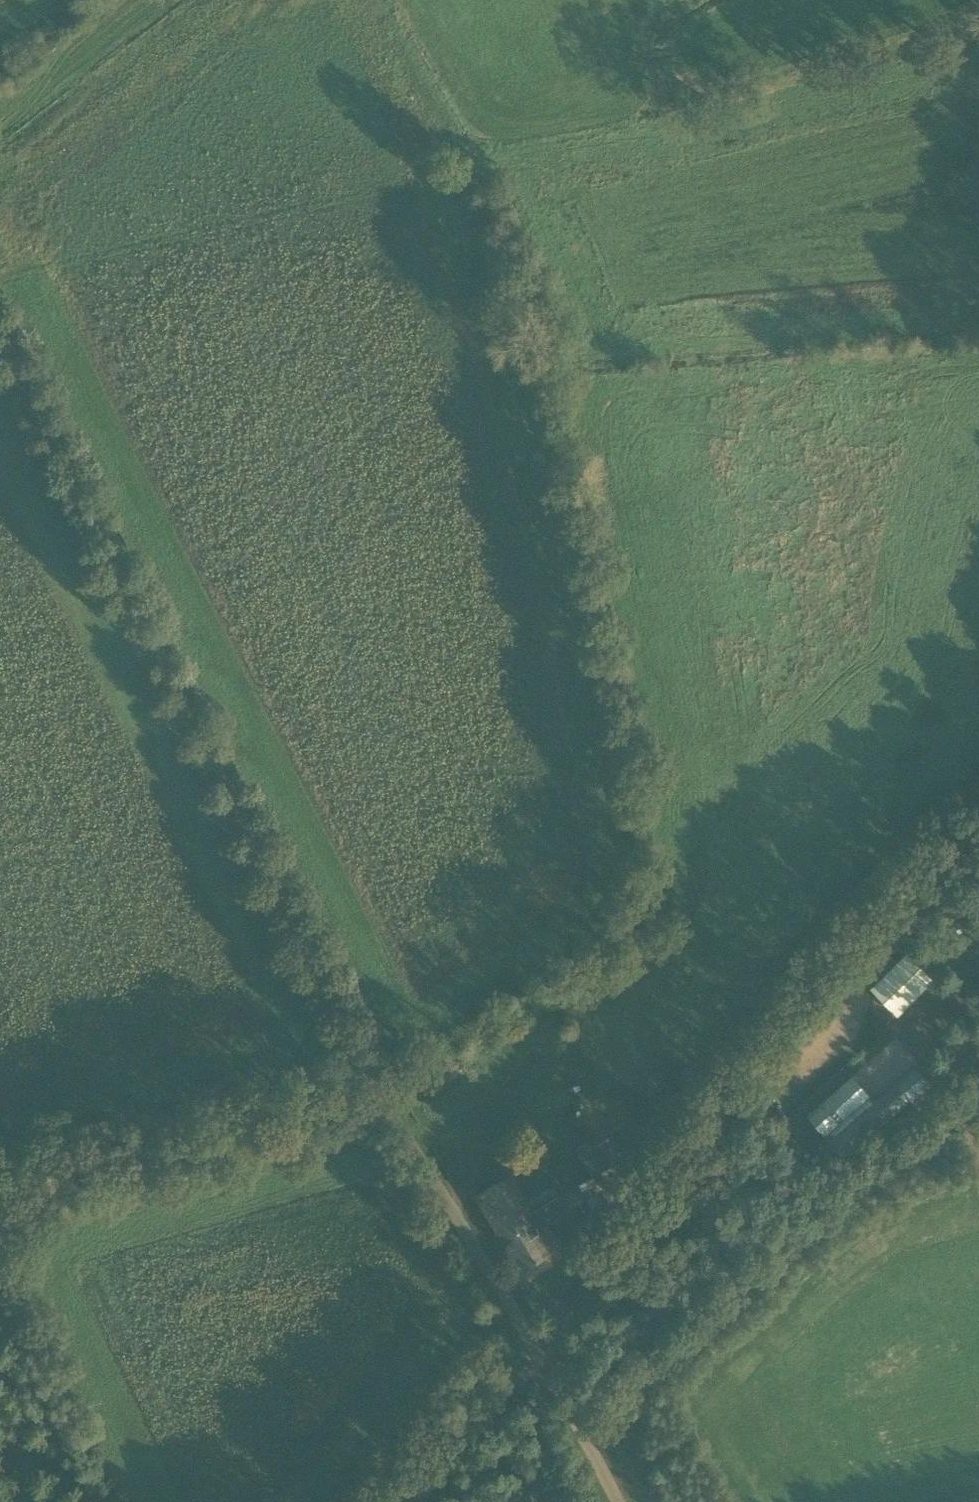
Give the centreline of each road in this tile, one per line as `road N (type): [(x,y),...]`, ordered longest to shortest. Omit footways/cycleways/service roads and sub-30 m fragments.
road 1 (unclassified): [(540,1360),(378,1071),(12,354)]
road 2 (track): [(416,1501),(540,1360),(614,1258),(847,1000),(978,827)]
road 3 (unclassified): [(540,1360),(616,1501)]

